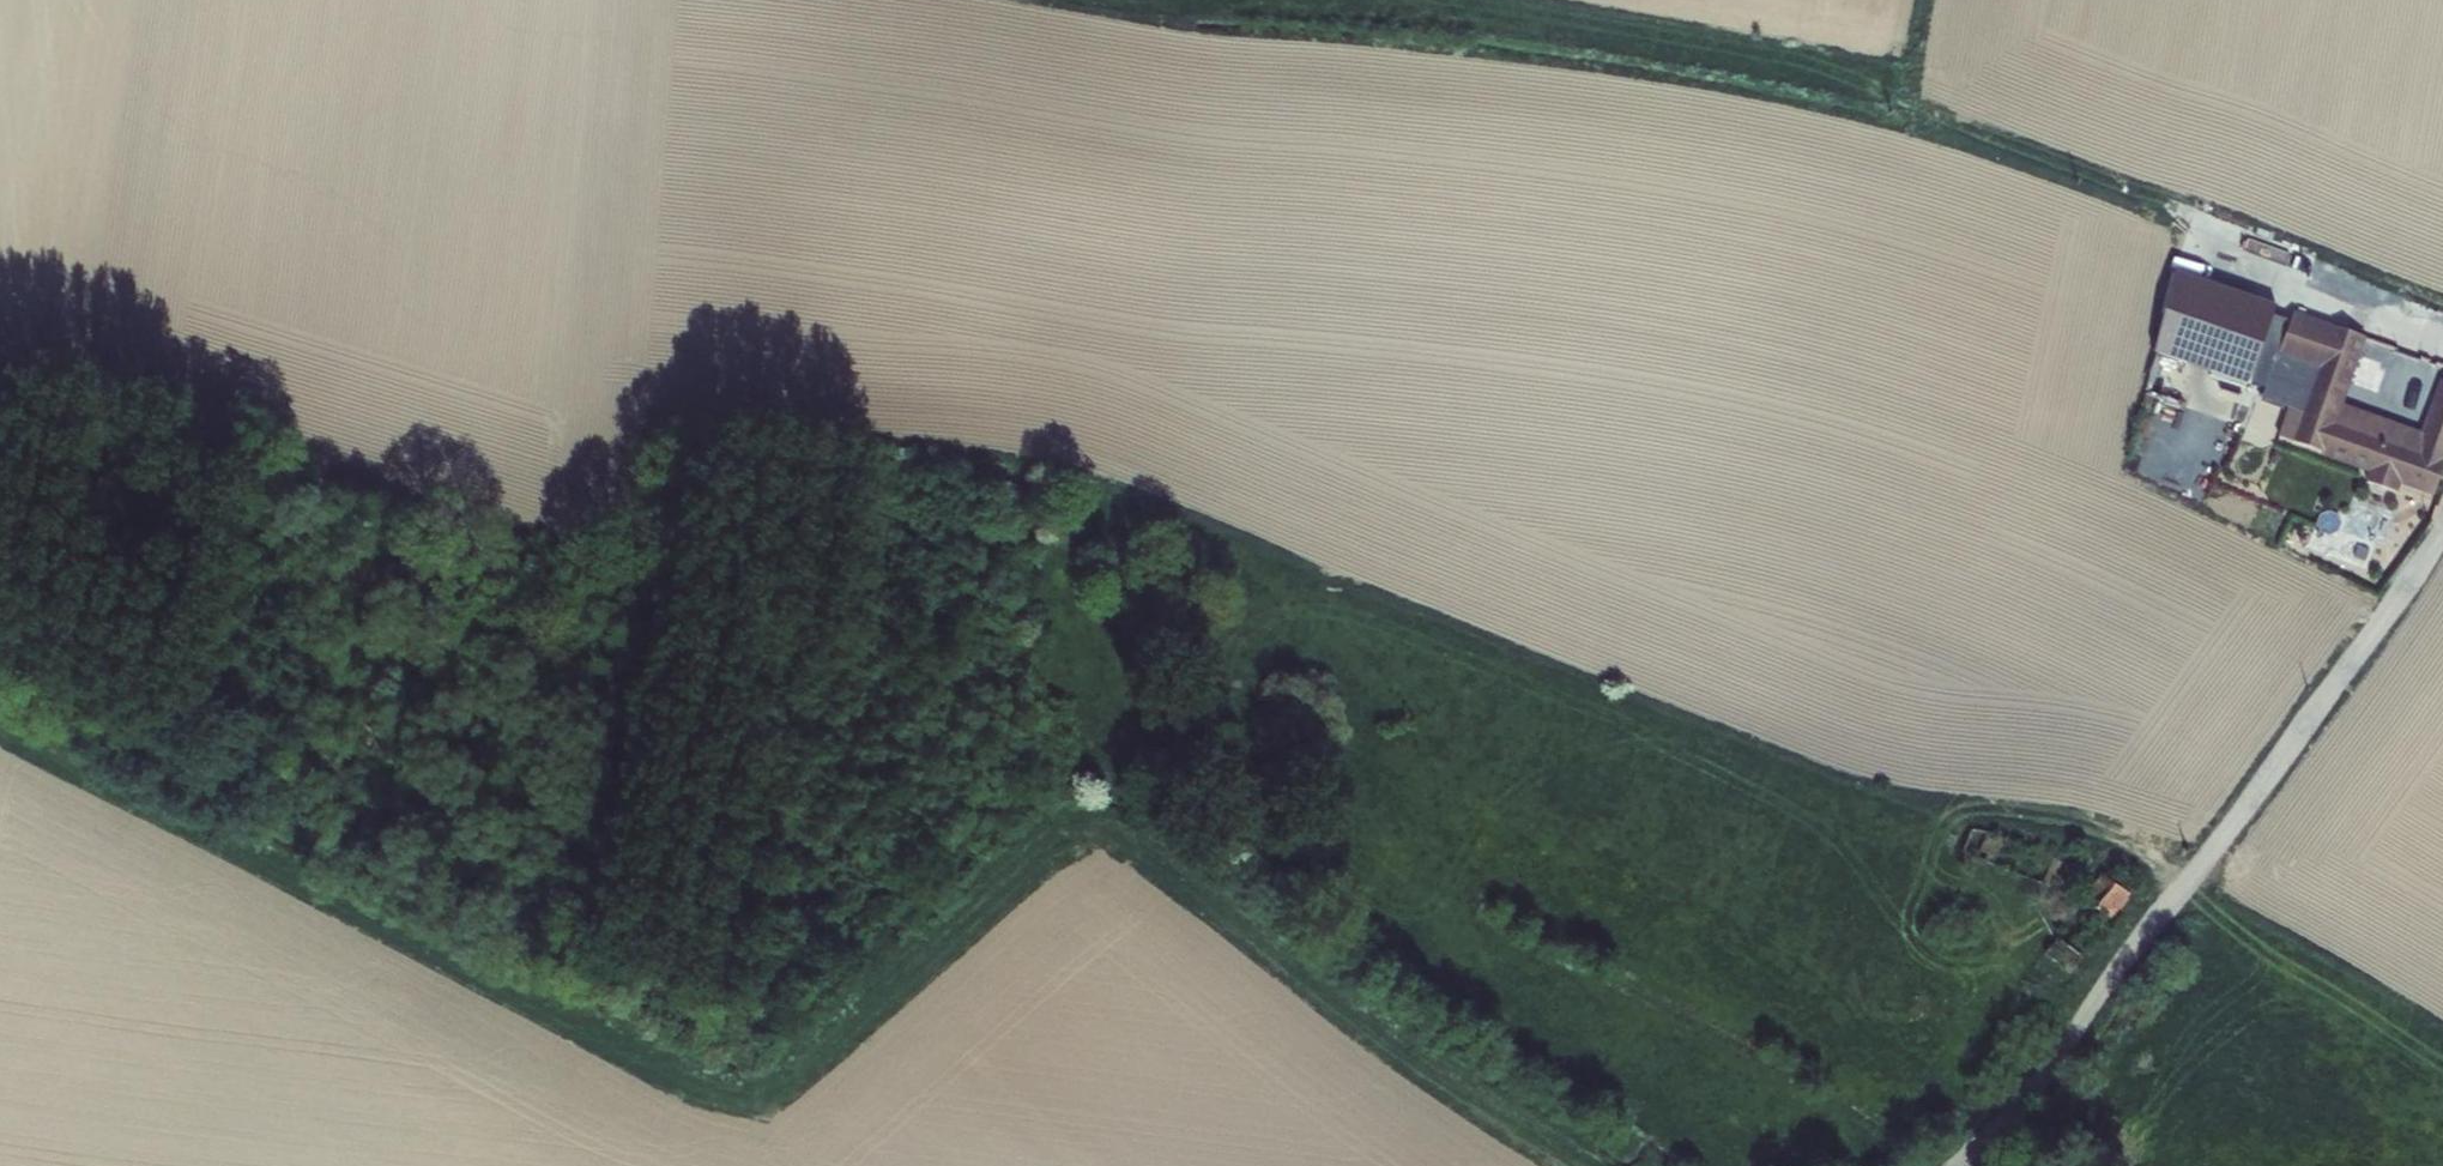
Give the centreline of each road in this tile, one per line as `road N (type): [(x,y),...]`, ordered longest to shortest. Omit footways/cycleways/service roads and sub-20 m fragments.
road 1 (track): [(2442,535),(2422,574),(2175,903),(2001,1131),(1965,1165)]

